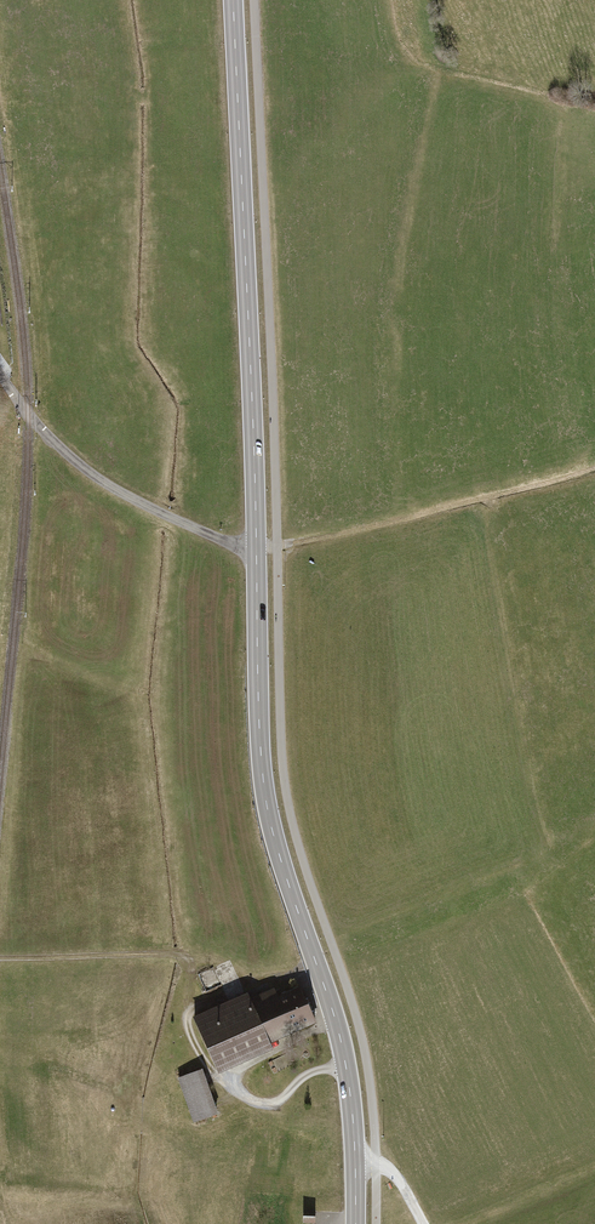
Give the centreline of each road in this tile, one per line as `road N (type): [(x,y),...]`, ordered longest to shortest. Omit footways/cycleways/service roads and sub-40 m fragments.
road 1 (secondary): [(355,1223),(342,1045),(263,783),(256,546)]
road 2 (secondary): [(256,546),(233,0)]
road 3 (track): [(577,477),(256,546)]
road 4 (residential): [(256,546),(222,540),(113,488),(54,442),(0,377)]
road 5 (track): [(0,958),(207,958),(248,984)]

